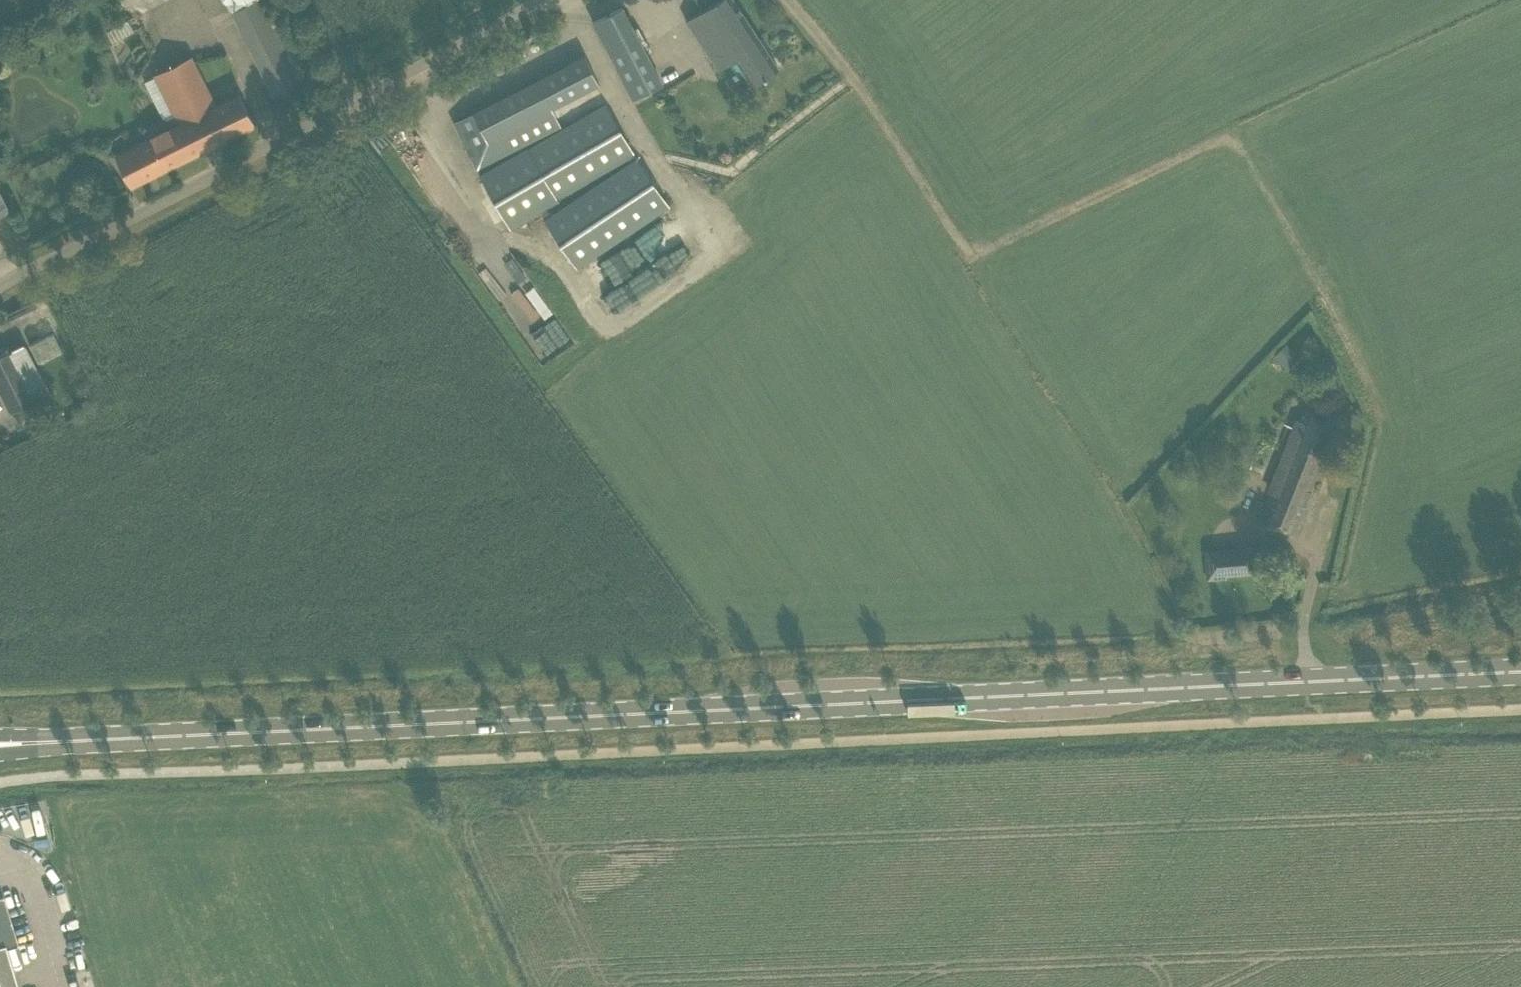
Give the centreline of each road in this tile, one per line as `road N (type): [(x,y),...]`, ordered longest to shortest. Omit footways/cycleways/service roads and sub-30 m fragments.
road 1 (secondary): [(1520,670),(0,743)]
road 2 (track): [(1381,408),(1237,136),(970,255),(792,0)]
road 3 (unclassified): [(0,284),(541,0)]

